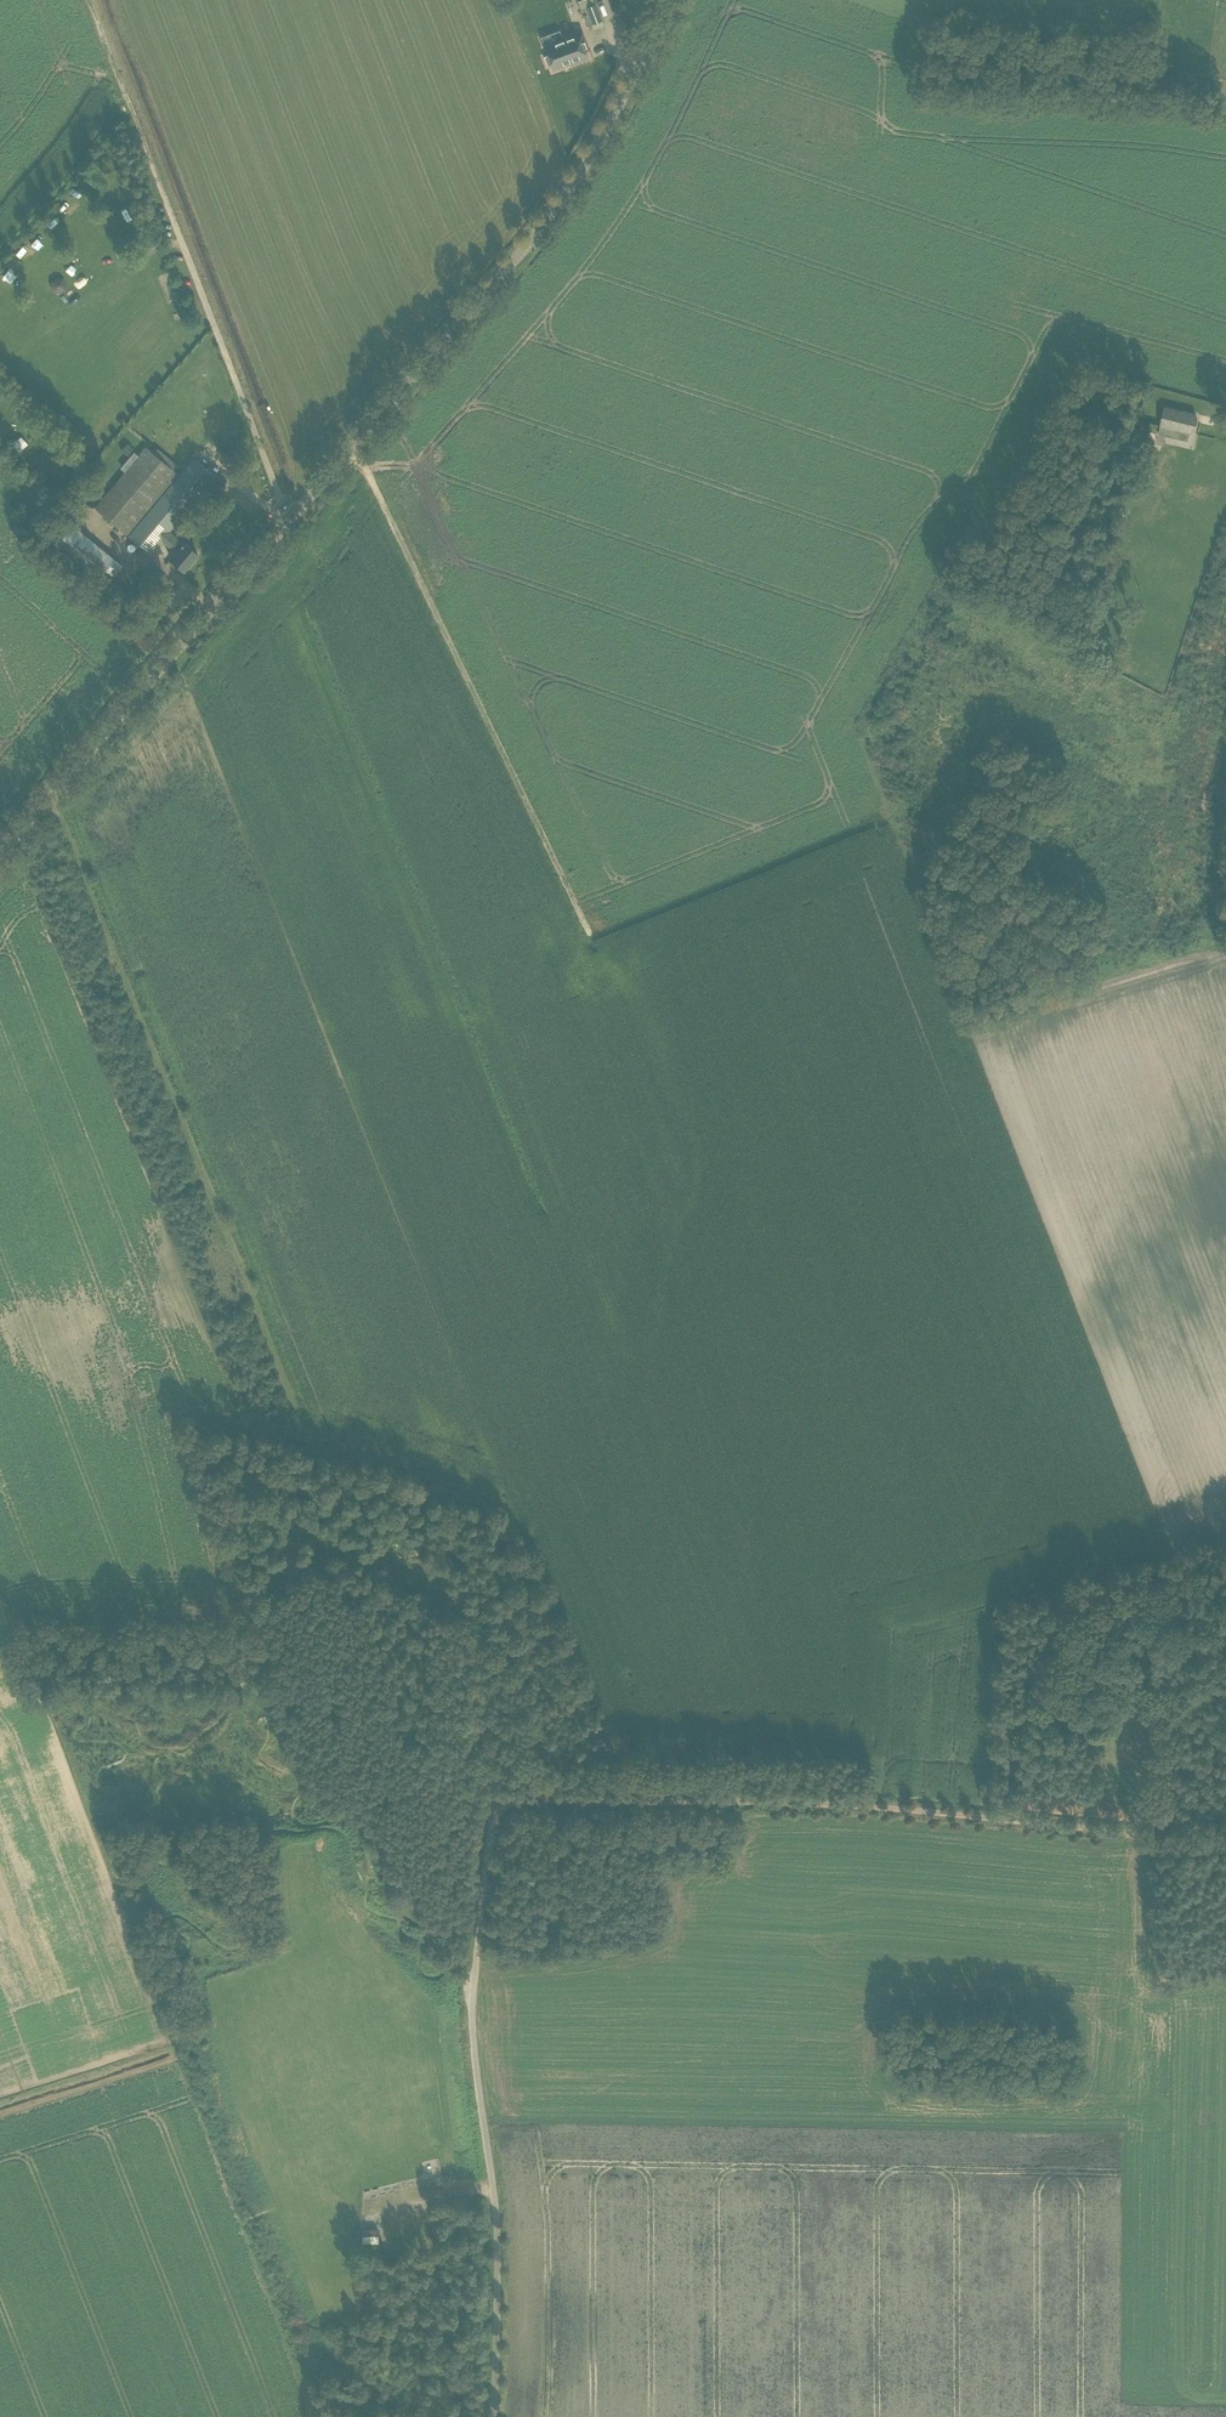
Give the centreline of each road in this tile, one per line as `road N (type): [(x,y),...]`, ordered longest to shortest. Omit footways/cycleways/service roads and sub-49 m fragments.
road 1 (tertiary): [(0,856),(533,236),(601,135),(667,0)]
road 2 (unclassified): [(493,2416),(493,2205),(472,1985),(491,1821),(499,1809)]
road 3 (track): [(289,521),(95,0)]
road 4 (track): [(352,446),(589,931)]
road 5 (track): [(744,1804),(582,1800),(499,1809),(491,1786),(505,1620)]
road 6 (track): [(1141,1835),(889,1809)]
road 7 (track): [(505,1620),(383,1557),(326,1547)]
road 8 (track): [(326,1547),(287,1559),(266,1585),(243,1682)]
road 9 (track): [(889,1809),(744,1804)]

